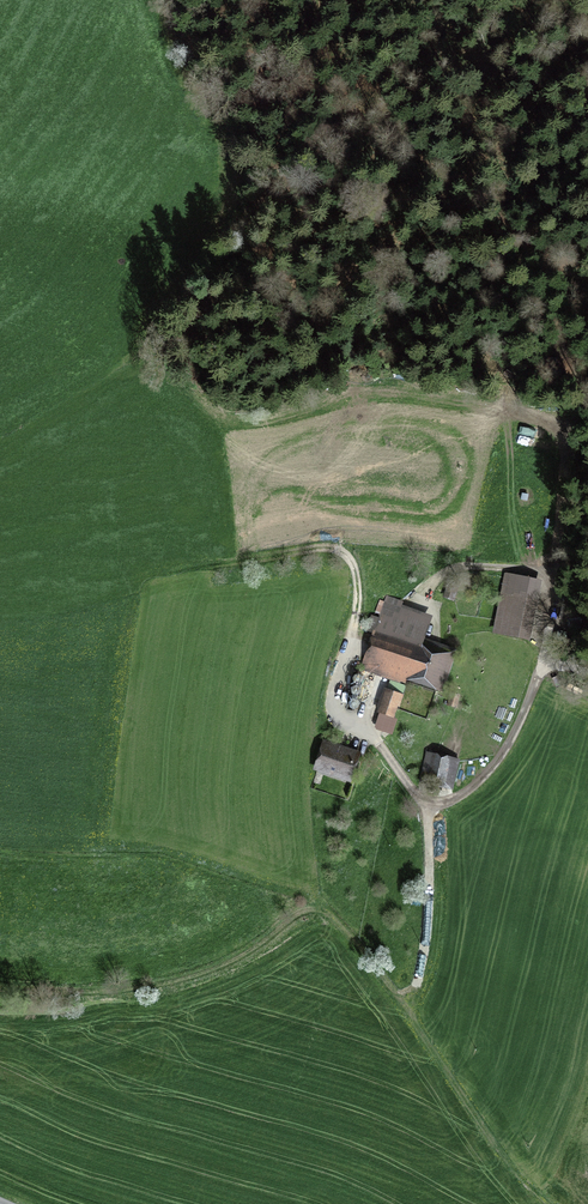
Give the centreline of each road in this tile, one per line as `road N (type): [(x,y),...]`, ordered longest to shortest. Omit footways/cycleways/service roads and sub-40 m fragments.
road 1 (track): [(554,1203),(521,1172),(349,933),(323,911),(307,910),(235,958),(186,977),(120,989),(0,989)]
road 2 (track): [(313,0),(334,69),(370,123),(519,235),(551,274),(577,405),(560,468),(552,575)]
road 3 (track): [(187,573),(336,549),(356,571),(351,640)]
road 4 (track): [(408,1008),(428,909),(429,803)]

